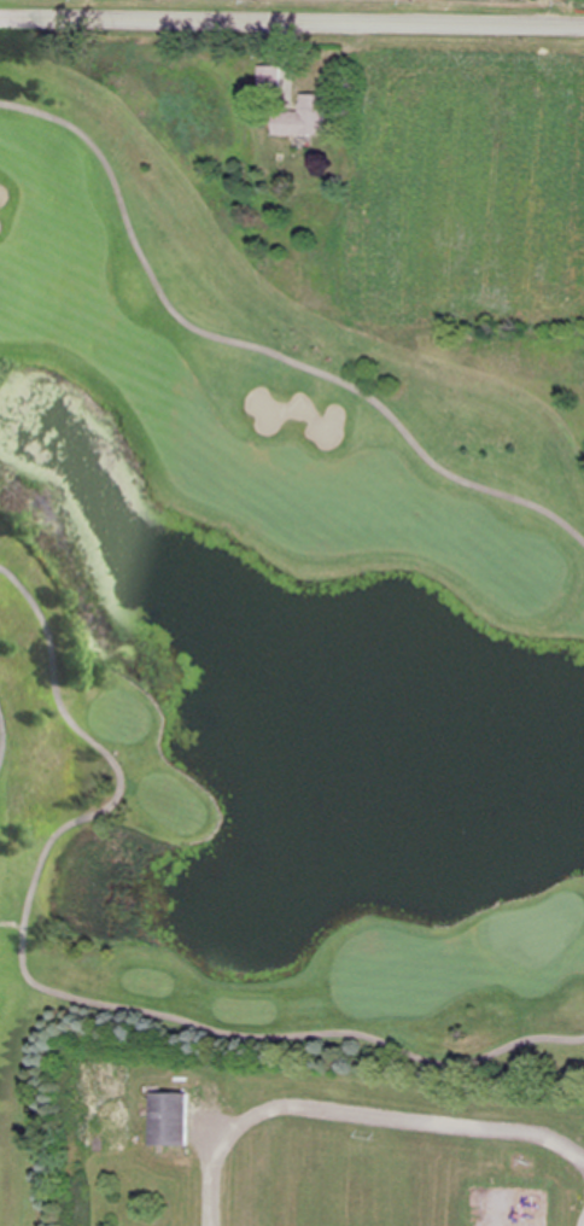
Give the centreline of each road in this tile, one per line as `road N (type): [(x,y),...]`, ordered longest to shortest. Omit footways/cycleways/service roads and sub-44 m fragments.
road 1 (residential): [(0,21),(583,31)]

